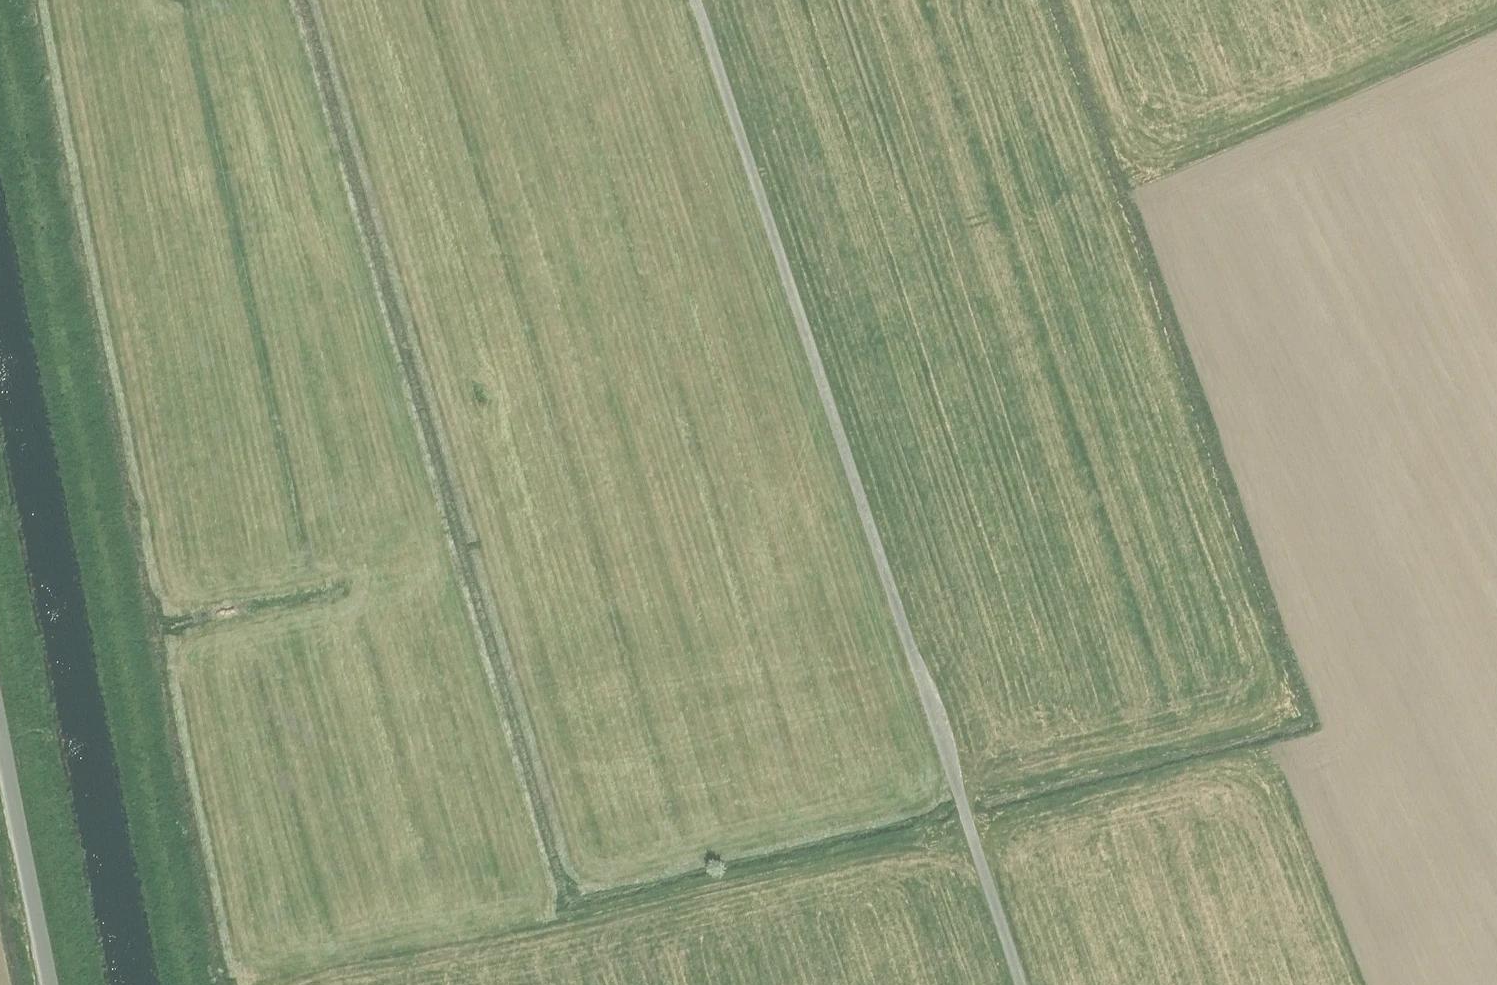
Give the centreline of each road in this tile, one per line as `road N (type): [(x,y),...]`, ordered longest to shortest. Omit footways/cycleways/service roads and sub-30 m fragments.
road 1 (unclassified): [(0,727),(49,984)]

